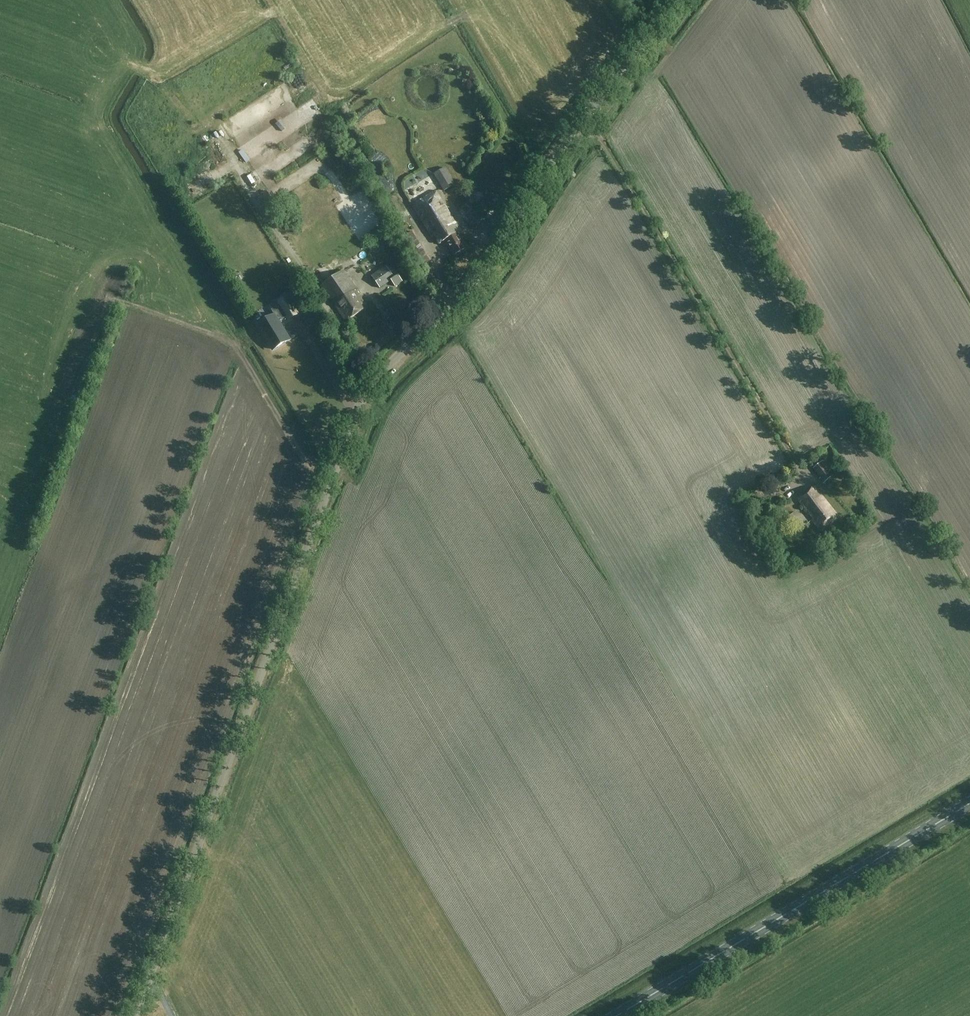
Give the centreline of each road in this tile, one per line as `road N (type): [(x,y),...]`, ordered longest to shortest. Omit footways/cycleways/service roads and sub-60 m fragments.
road 1 (unclassified): [(134,1015),(362,396),(474,282),(675,0)]
road 2 (primary): [(616,1015),(969,803)]

